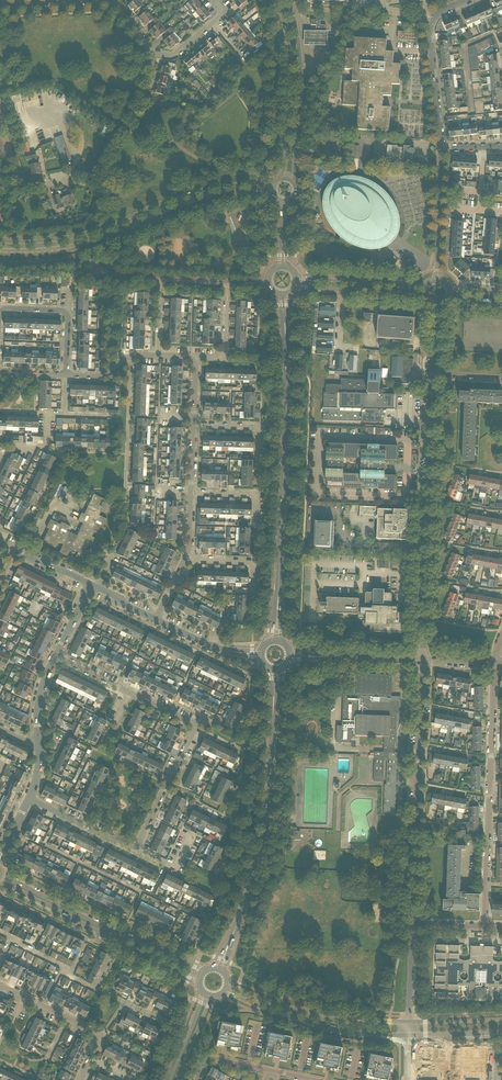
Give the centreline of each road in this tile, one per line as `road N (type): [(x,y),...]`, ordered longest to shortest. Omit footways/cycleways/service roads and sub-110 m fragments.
road 1 (tertiary): [(278,610),(284,294)]
road 2 (residential): [(424,661),(434,374)]
road 3 (tertiary): [(0,250),(70,247),(200,199),(273,193)]
road 4 (tertiary): [(273,184),(196,191),(68,237),(0,240)]
road 5 (residential): [(411,924),(424,661)]
road 6 (residential): [(484,927),(495,664)]
road 7 (tertiary): [(233,934),(265,823),(274,698)]
road 8 (residential): [(204,971),(0,874)]
road 9 (residential): [(0,881),(199,983)]
road 10 (residential): [(135,850),(195,726),(129,694)]
road 11 (tertiary): [(223,993),(311,1024),(408,1036)]
road 12 (tertiary): [(408,1022),(313,1012),(228,983)]
road 13 (tertiary): [(294,179),(300,54),(289,0)]
road 14 (tertiary): [(280,0),(291,78),(283,177)]
road 15 (residential): [(442,148),(430,29),(436,15),(468,0)]
road 16 (residential): [(438,280),(442,148)]
road 17 (tertiary): [(425,288),(297,277)]

